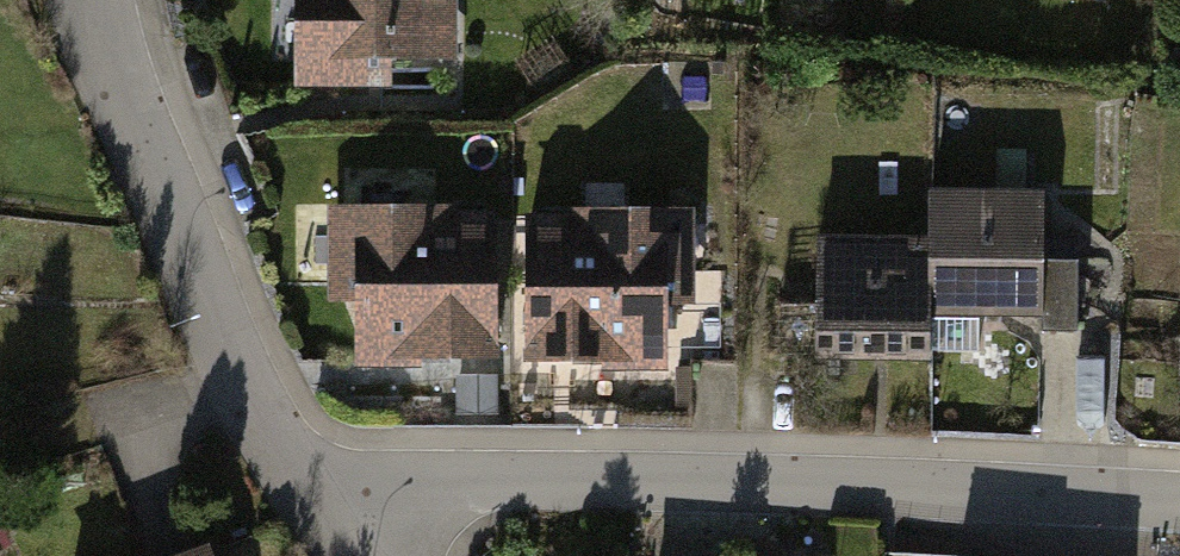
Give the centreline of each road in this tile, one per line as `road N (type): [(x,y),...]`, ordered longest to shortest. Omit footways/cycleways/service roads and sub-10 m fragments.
road 1 (residential): [(1179,501),(896,483),(509,481),(413,497),(332,525)]
road 2 (residential): [(332,525),(220,348),(91,0)]
road 3 (track): [(0,430),(220,348)]

